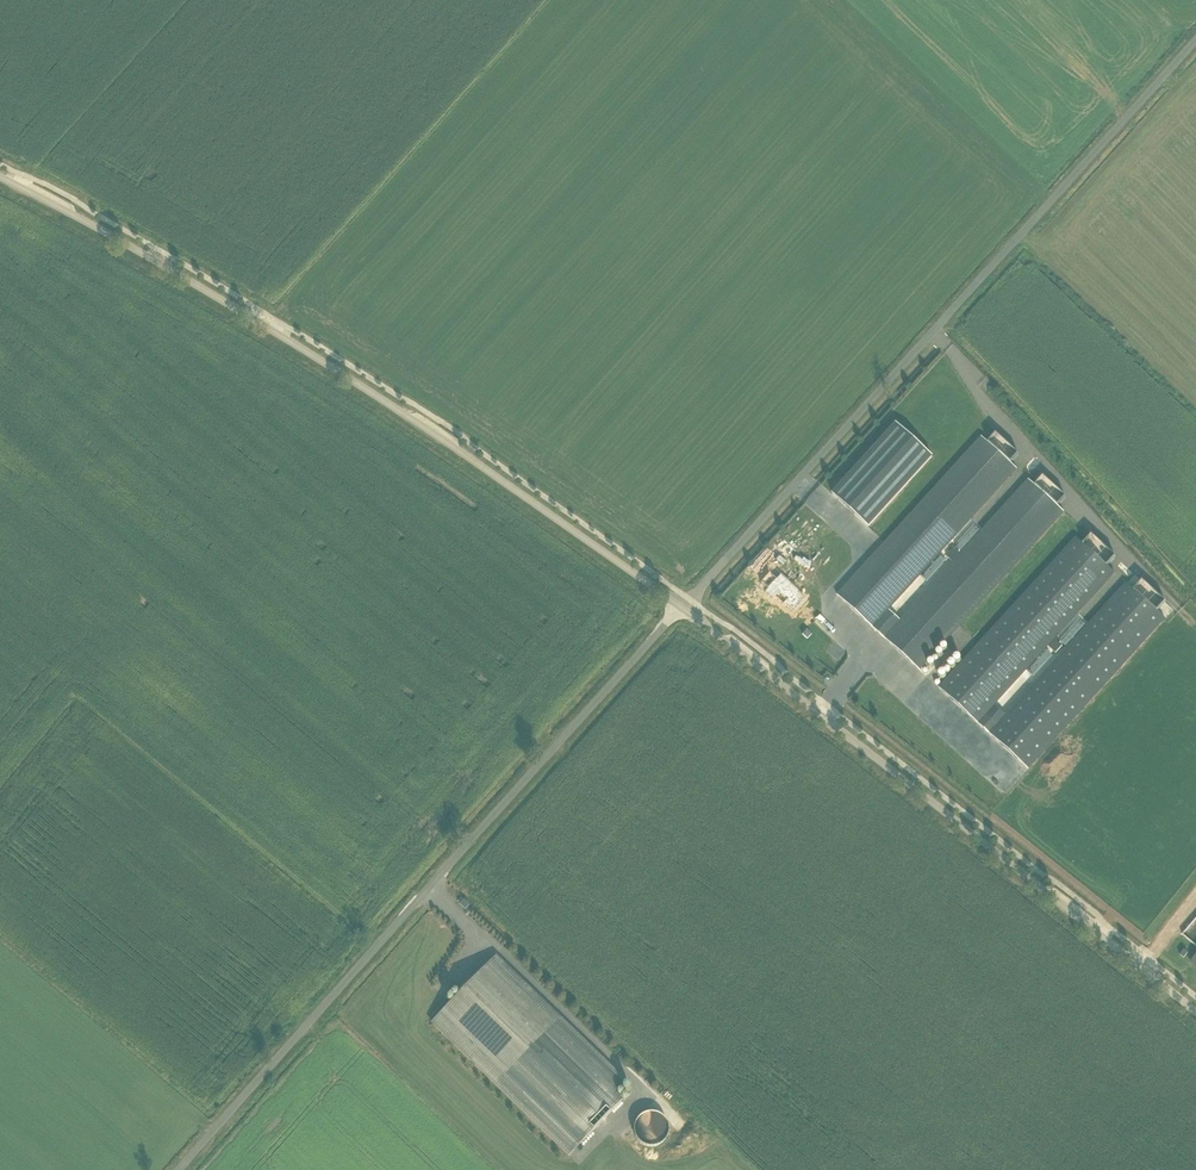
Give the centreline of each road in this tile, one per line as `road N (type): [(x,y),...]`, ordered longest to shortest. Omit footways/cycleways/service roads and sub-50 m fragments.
road 1 (unclassified): [(684,603),(226,302),(0,175)]
road 2 (unclassified): [(1195,38),(684,603)]
road 3 (unclassified): [(684,603),(178,1169)]
road 4 (unclassified): [(1195,1011),(684,603)]

